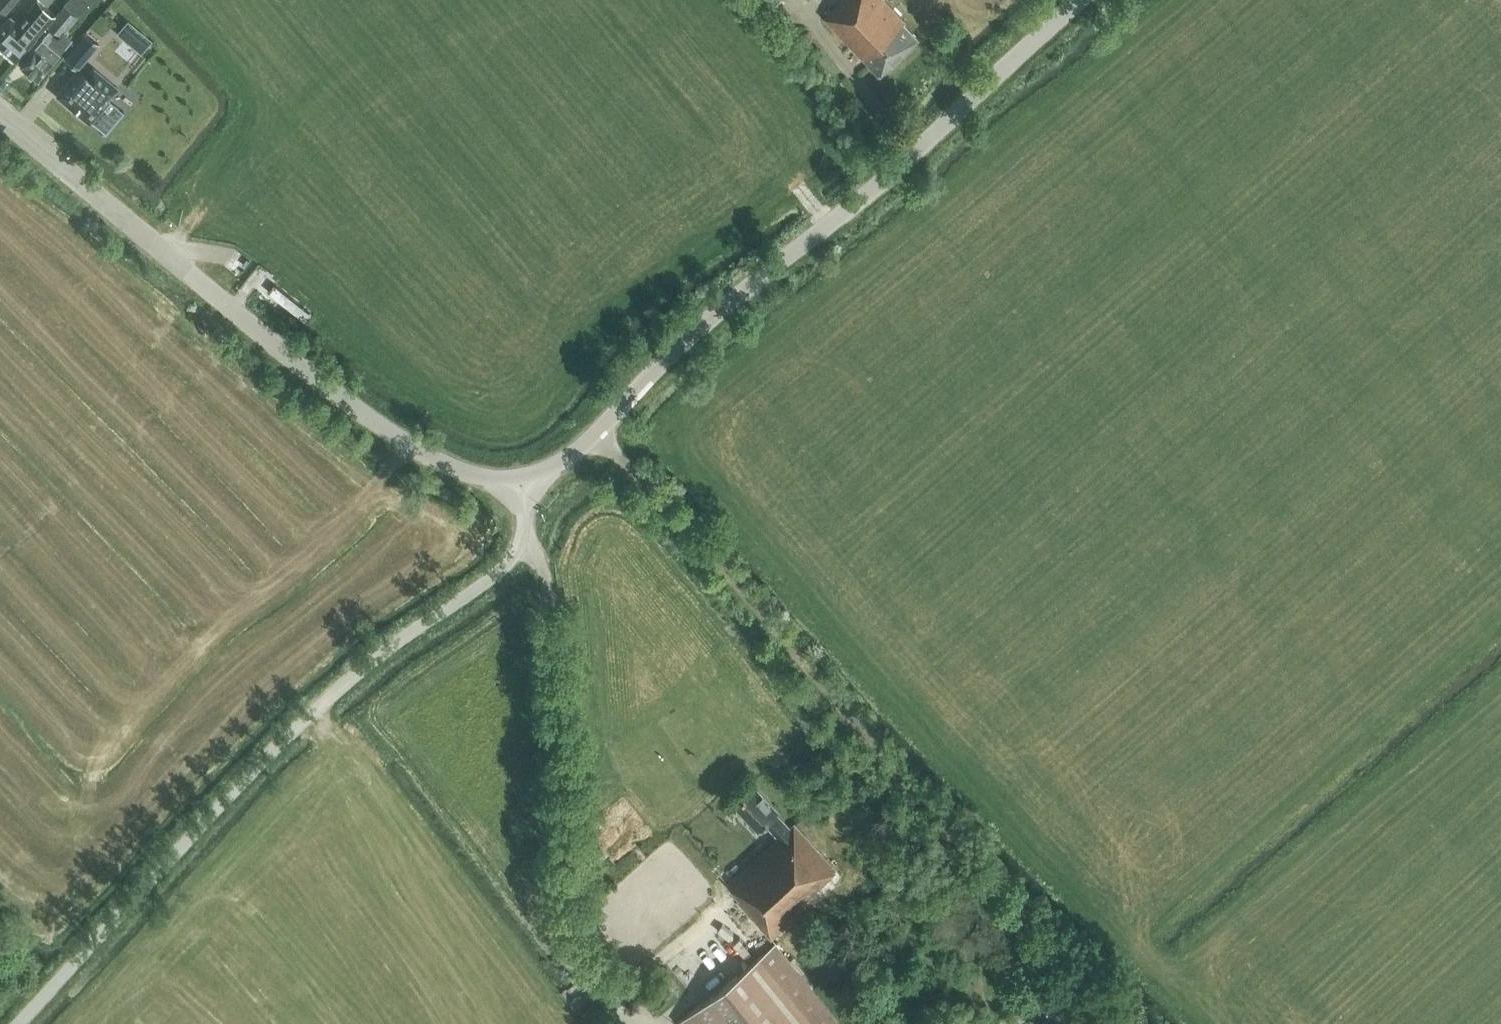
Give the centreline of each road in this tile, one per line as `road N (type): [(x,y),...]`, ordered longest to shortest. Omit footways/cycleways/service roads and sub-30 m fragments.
road 1 (unclassified): [(18,1023),(307,719),(512,559),(525,518),(519,476)]
road 2 (tertiary): [(519,476),(569,456),(685,339),(880,181),(1077,0)]
road 3 (tertiary): [(519,476),(483,476),(439,460),(373,420),(0,115)]

